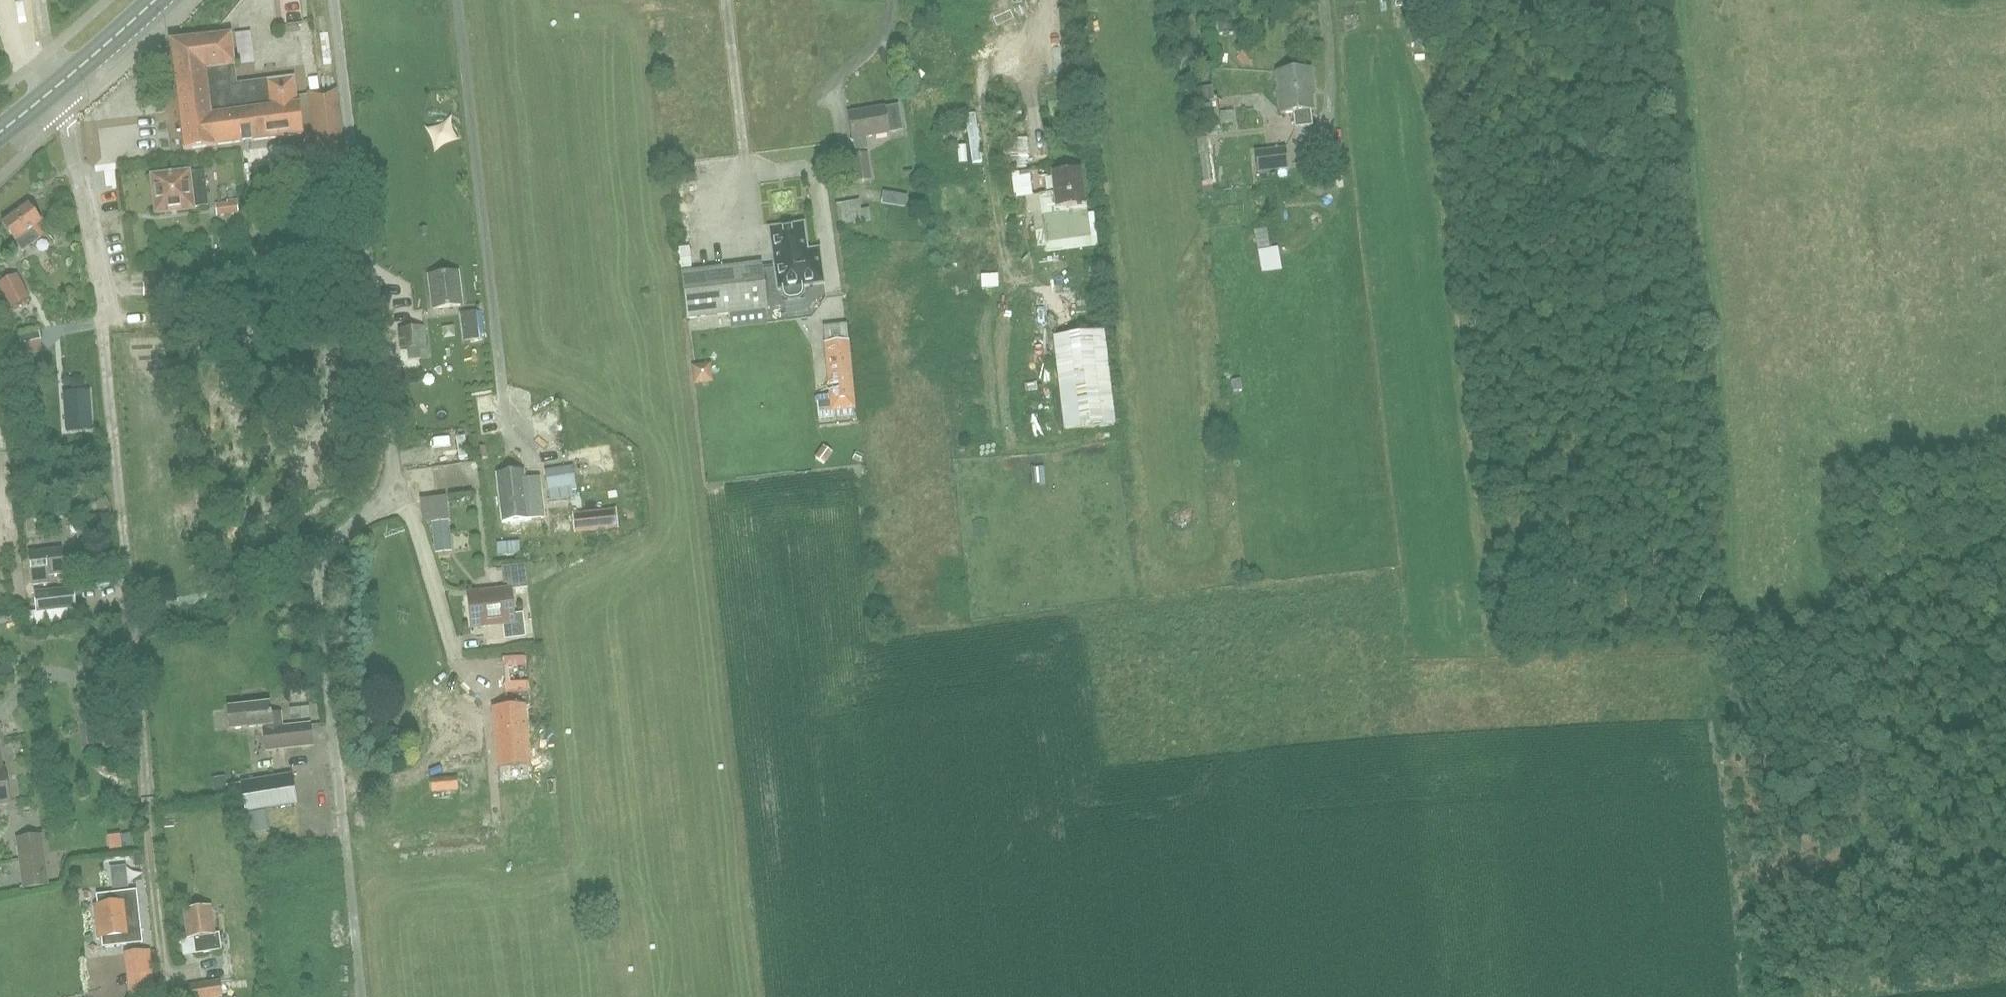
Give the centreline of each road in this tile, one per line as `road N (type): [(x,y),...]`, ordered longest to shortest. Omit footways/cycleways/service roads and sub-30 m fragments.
road 1 (unclassified): [(359,996),(321,583),(323,560),(399,488),(333,0)]
road 2 (primary): [(0,131),(152,0)]

